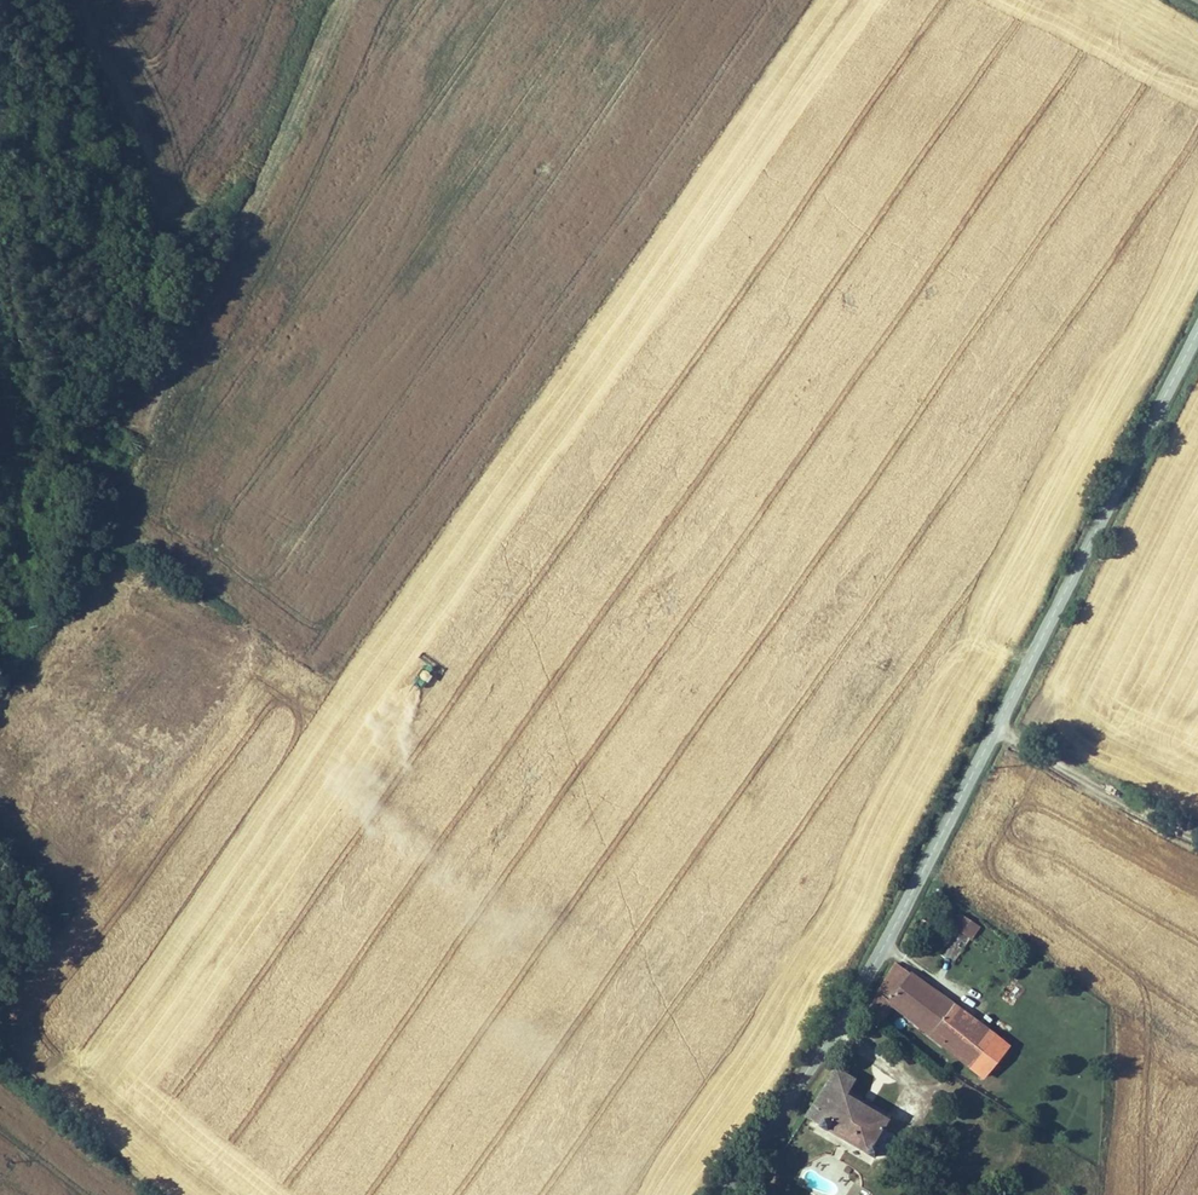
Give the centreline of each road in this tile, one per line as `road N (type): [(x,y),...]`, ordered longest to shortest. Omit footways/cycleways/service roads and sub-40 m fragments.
road 1 (tertiary): [(722,1194),(890,935),(1197,332)]
road 2 (track): [(995,730),(1197,830)]

